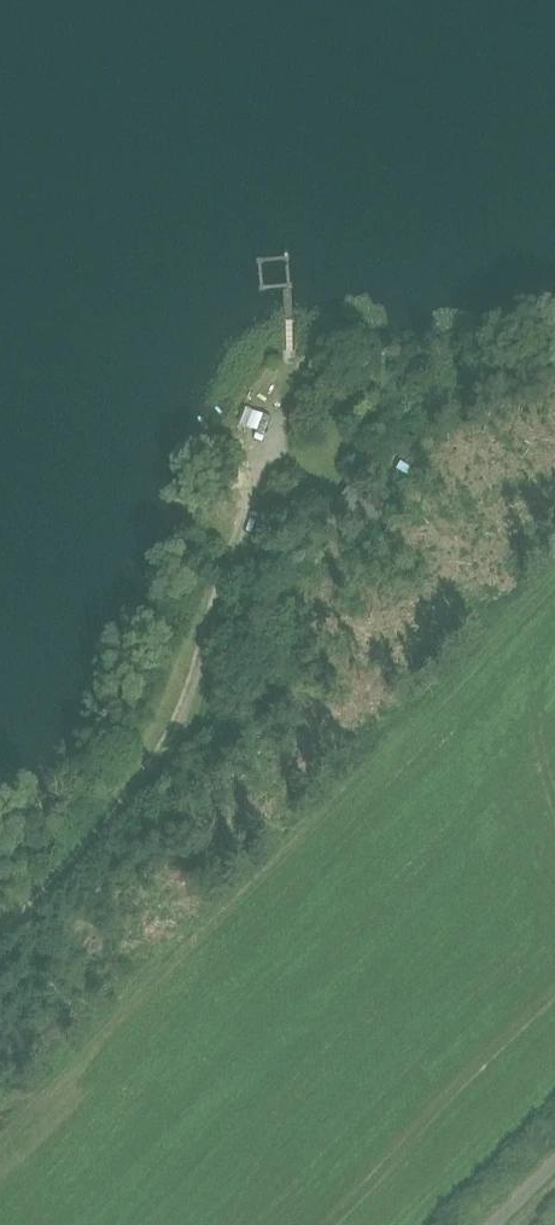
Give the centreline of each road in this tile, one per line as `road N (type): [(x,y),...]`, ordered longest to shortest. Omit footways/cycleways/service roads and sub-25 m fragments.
road 1 (track): [(0,936),(138,777),(209,625),(269,443)]

